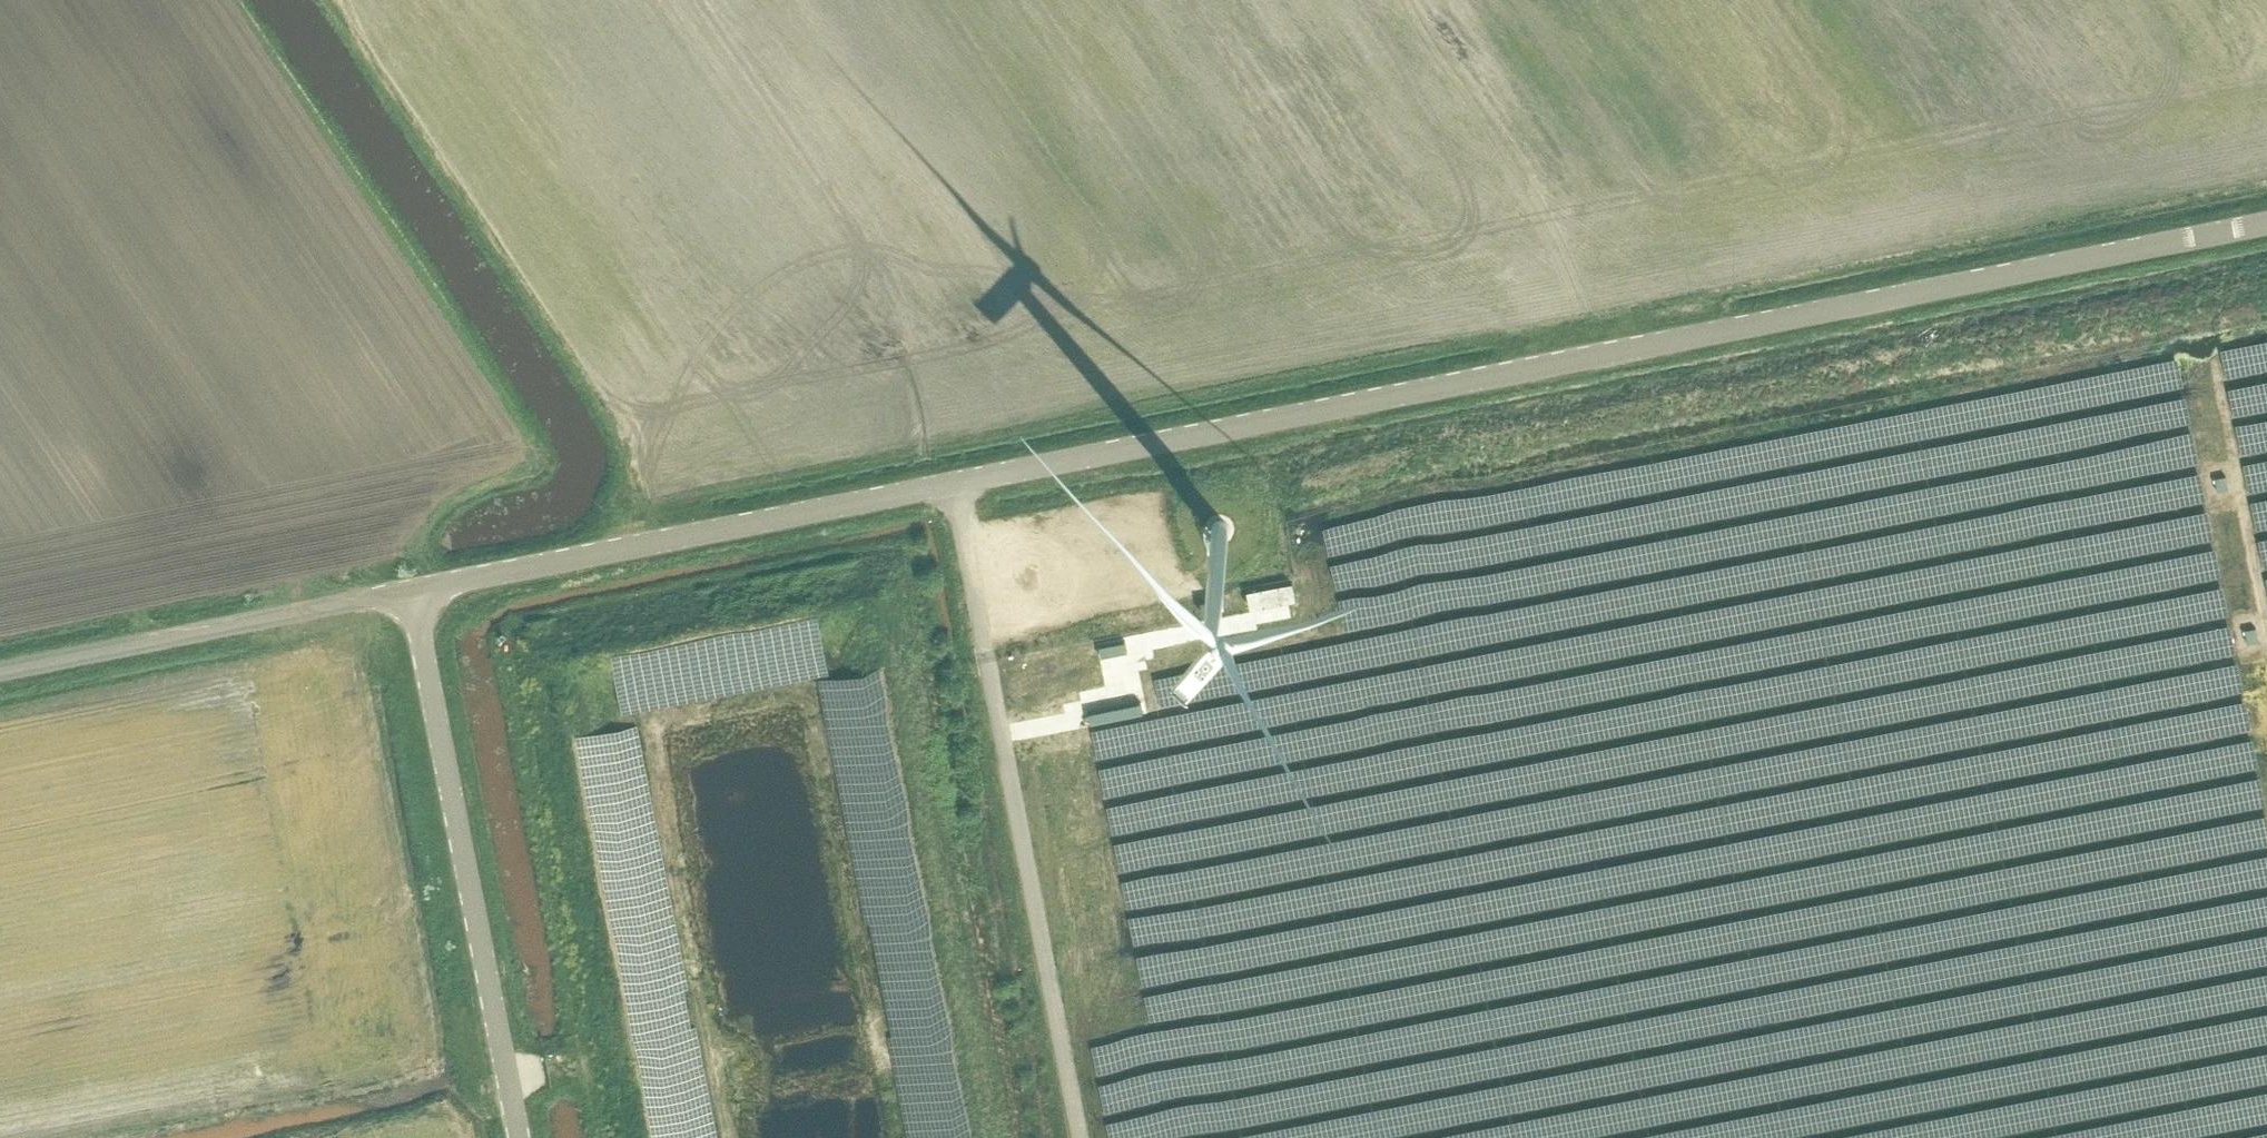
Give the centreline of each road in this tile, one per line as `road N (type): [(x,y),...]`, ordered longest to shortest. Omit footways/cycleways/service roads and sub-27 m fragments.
road 1 (unclassified): [(411,589),(2266,223)]
road 2 (unclassified): [(519,1137),(411,589)]
road 3 (unclassified): [(0,670),(411,589)]

